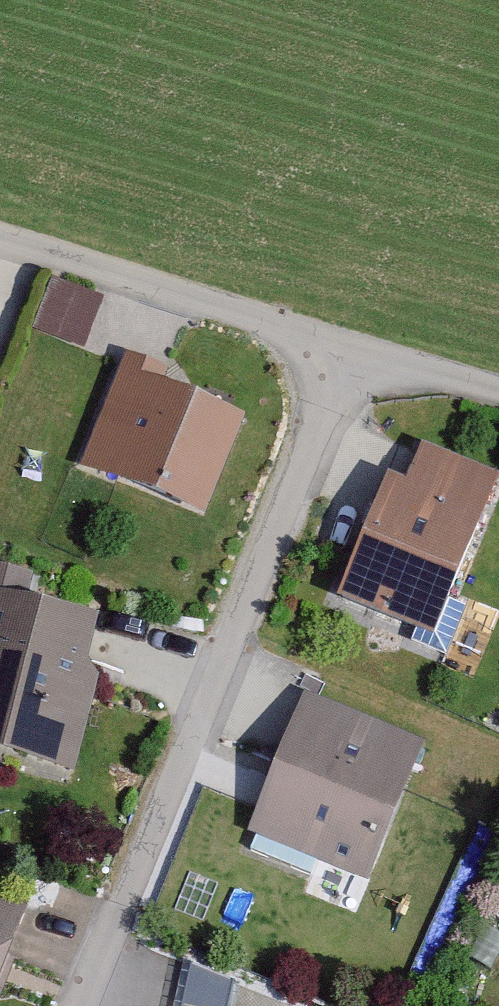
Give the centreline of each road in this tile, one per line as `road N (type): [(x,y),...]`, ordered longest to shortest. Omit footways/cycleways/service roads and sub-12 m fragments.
road 1 (residential): [(346,352),(86,1005)]
road 2 (residential): [(0,241),(346,352)]
road 3 (residential): [(346,352),(498,396)]

